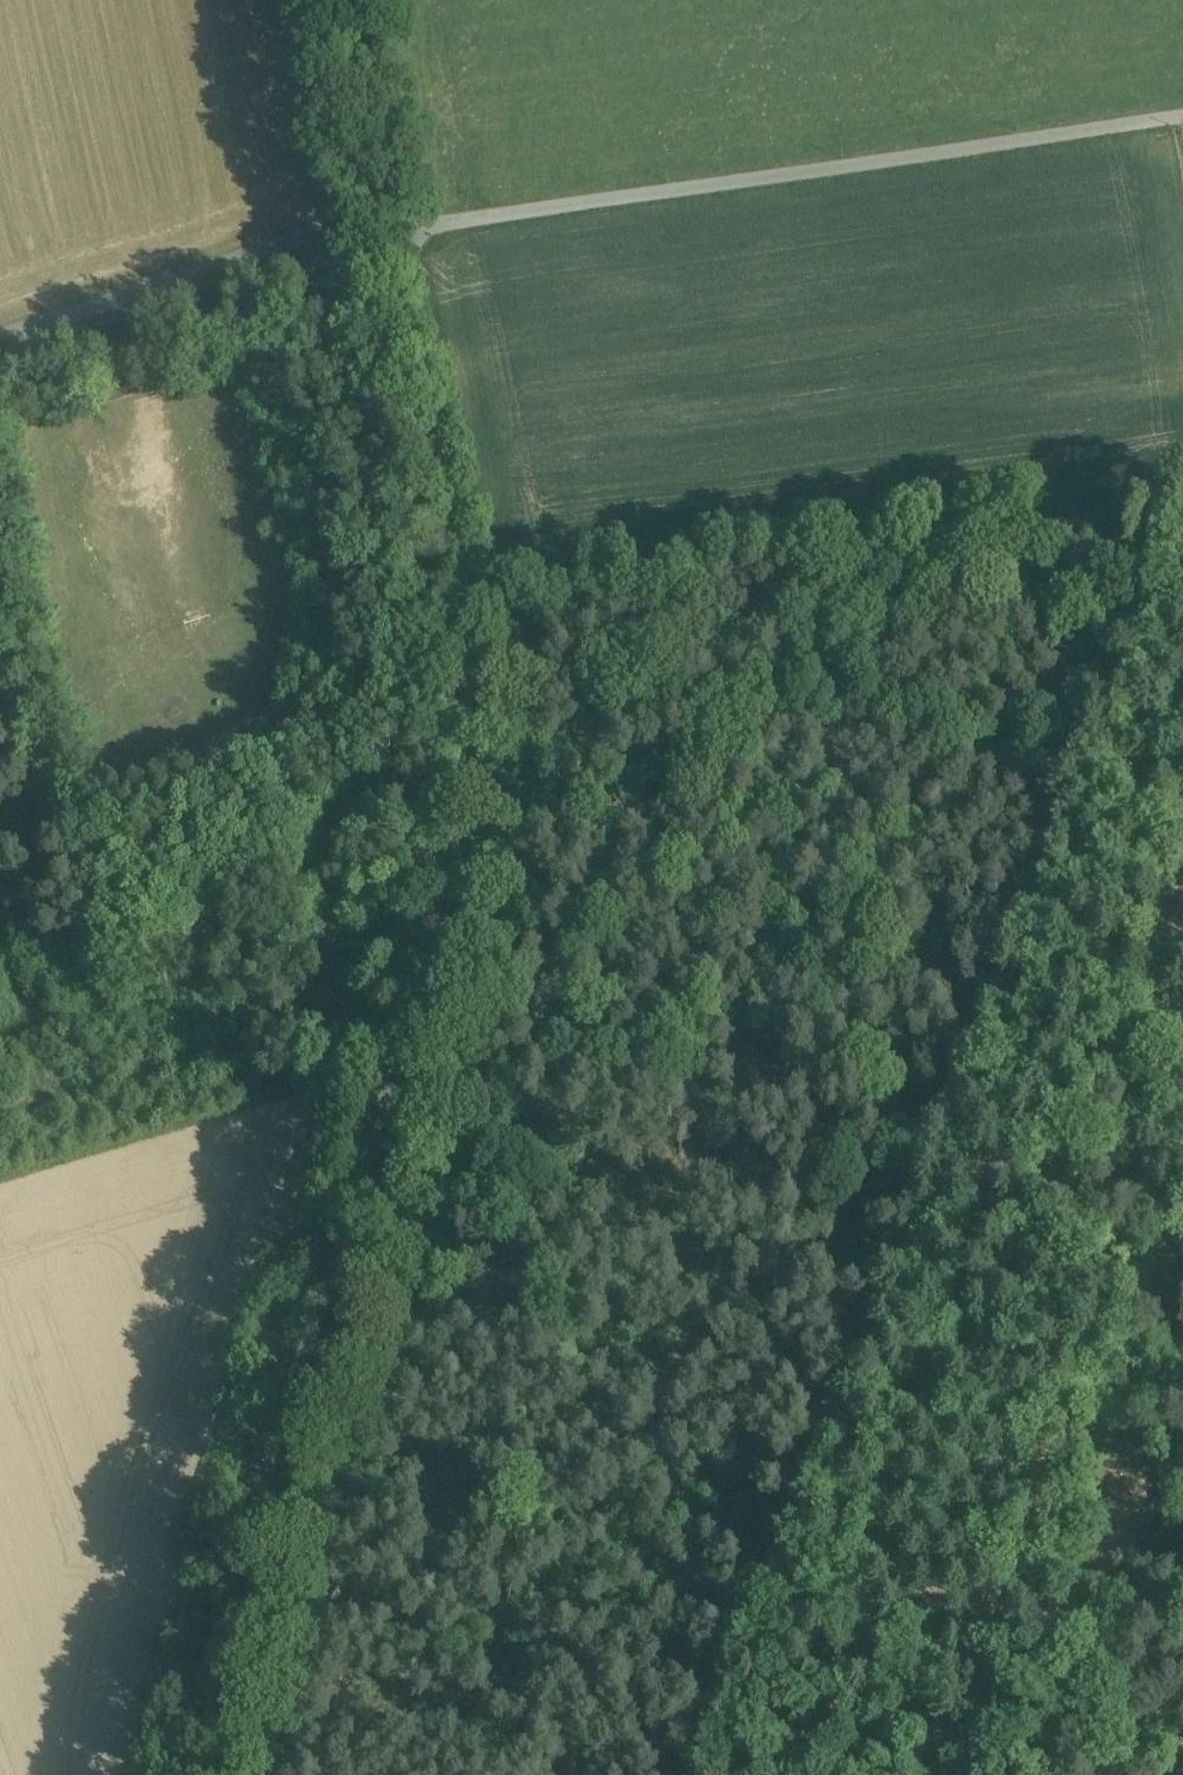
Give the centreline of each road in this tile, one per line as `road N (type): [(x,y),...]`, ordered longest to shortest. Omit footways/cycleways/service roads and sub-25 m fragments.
road 1 (unclassified): [(395,219),(453,613),(440,883),(421,996),(220,1609),(190,1774)]
road 2 (track): [(395,219),(1182,113)]
road 3 (unclassified): [(395,219),(344,0)]

